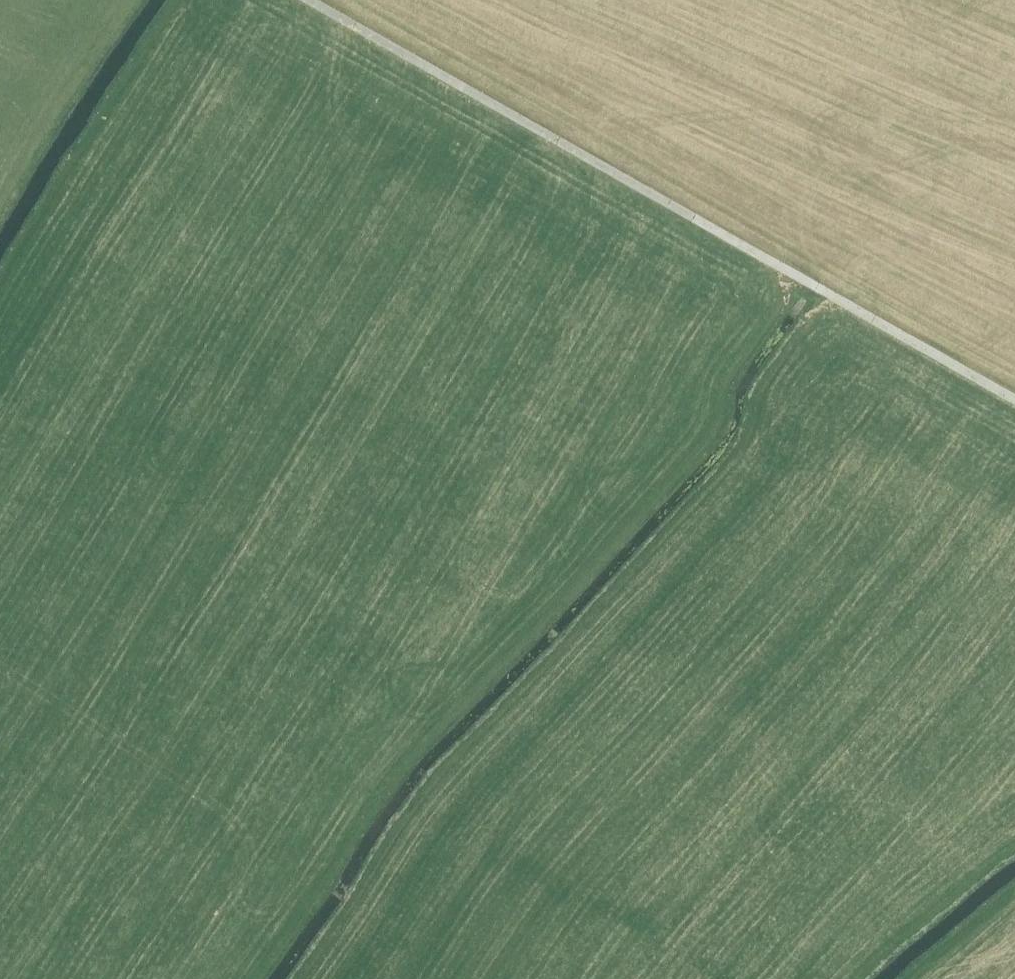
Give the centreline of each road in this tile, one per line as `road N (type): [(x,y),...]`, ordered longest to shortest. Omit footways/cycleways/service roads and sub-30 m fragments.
road 1 (track): [(1014,400),(308,0)]

